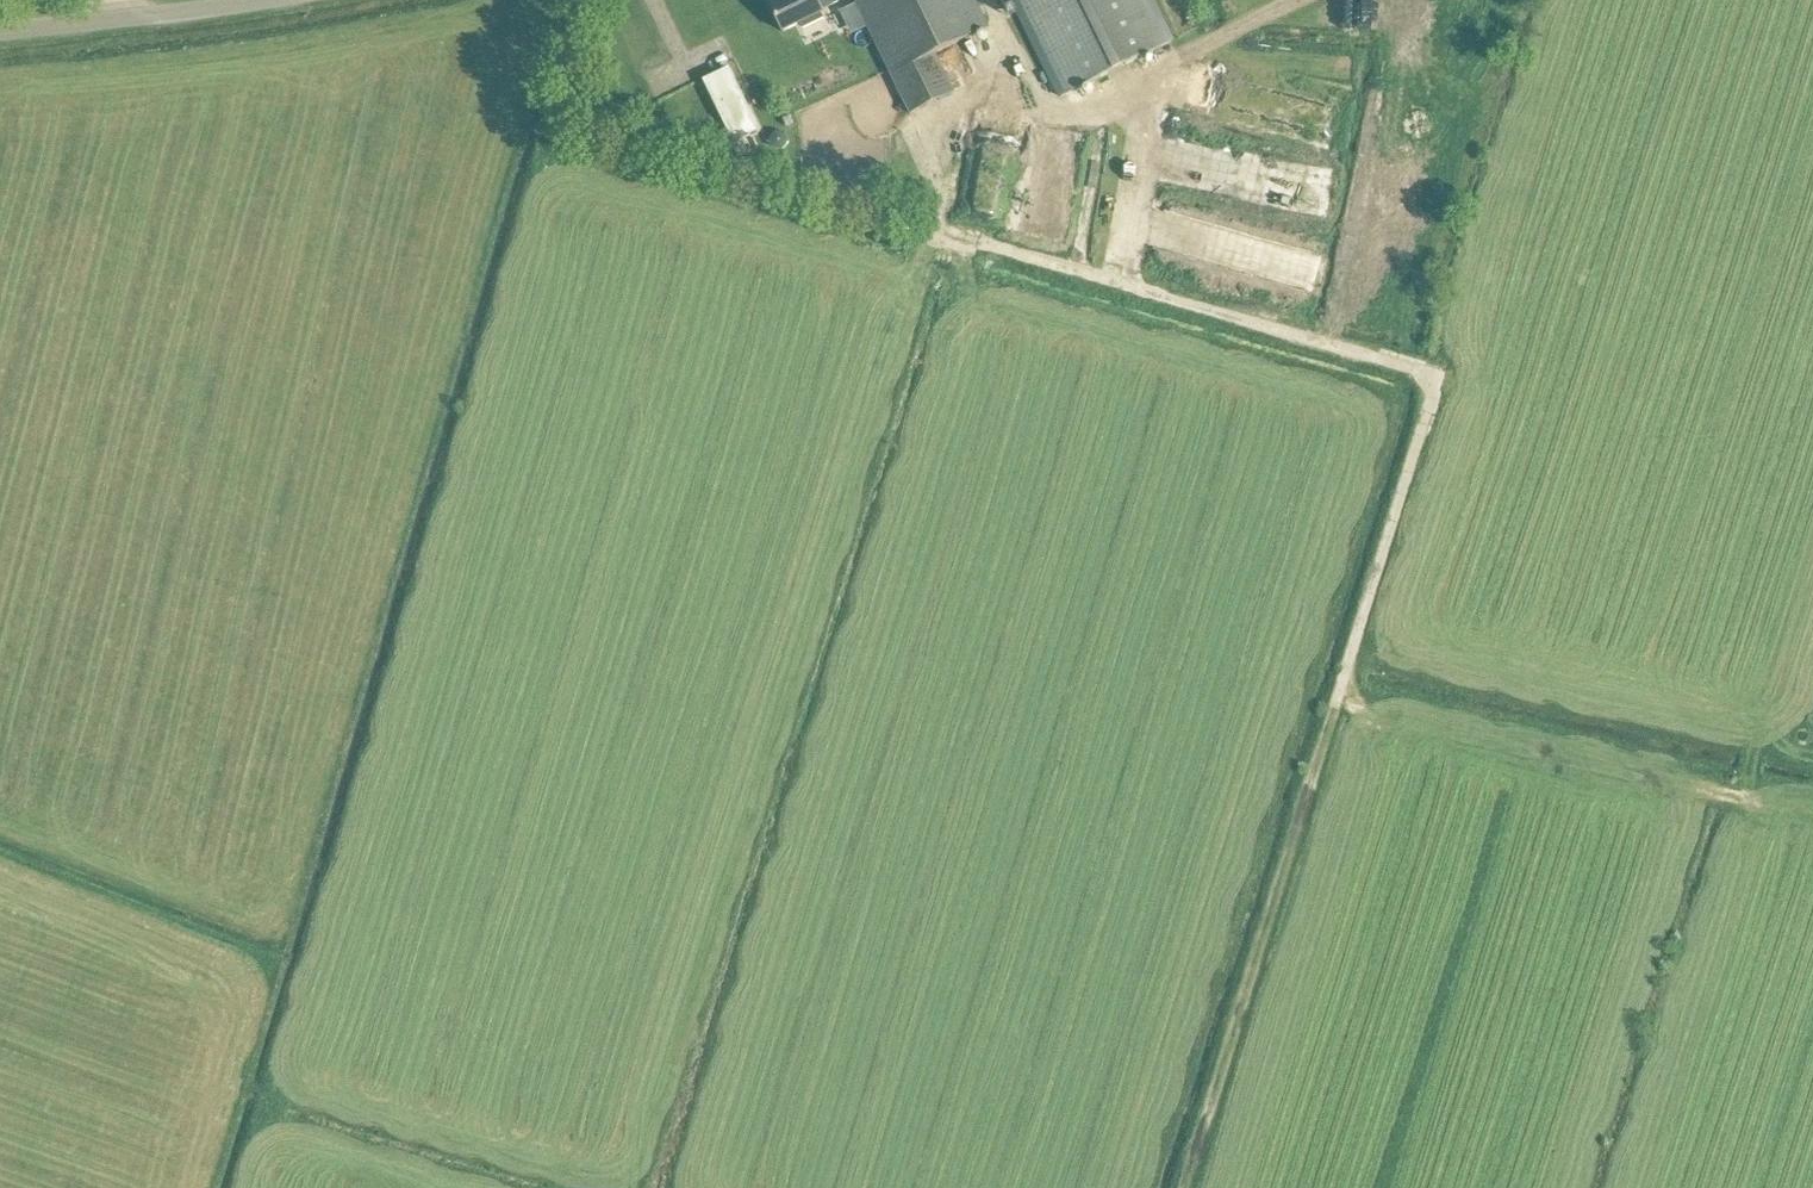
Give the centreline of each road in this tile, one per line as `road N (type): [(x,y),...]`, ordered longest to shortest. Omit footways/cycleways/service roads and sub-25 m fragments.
road 1 (tertiary): [(0,34),(282,0)]

